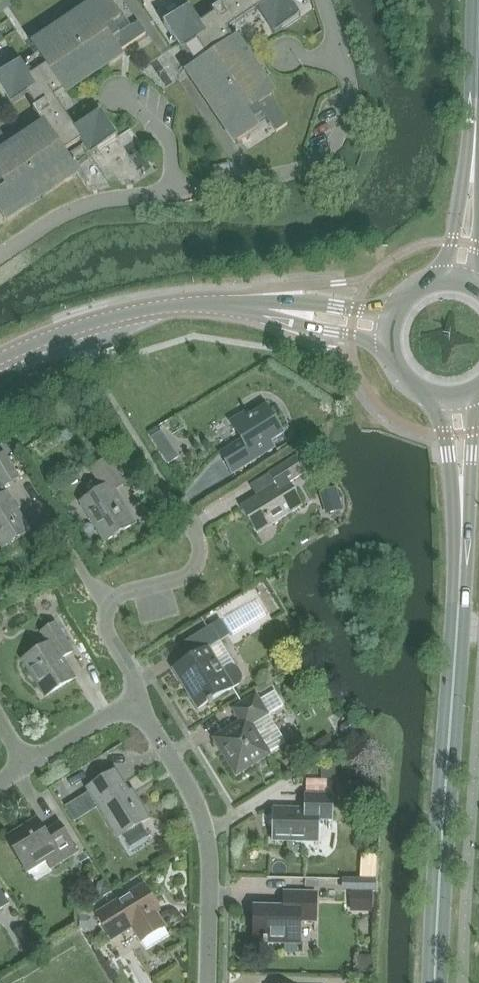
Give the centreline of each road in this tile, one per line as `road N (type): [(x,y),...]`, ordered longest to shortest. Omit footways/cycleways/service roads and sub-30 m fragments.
road 1 (tertiary): [(438,982),(463,483),(459,400)]
road 2 (tertiary): [(0,361),(115,317),(167,307),(247,307),(390,329)]
road 3 (residential): [(212,982),(217,828),(141,713)]
road 4 (residential): [(141,713),(104,621),(124,594),(194,568),(199,540),(181,506)]
road 5 (tertiary): [(462,280),(478,25)]
road 6 (residential): [(141,713),(117,710),(28,765)]

